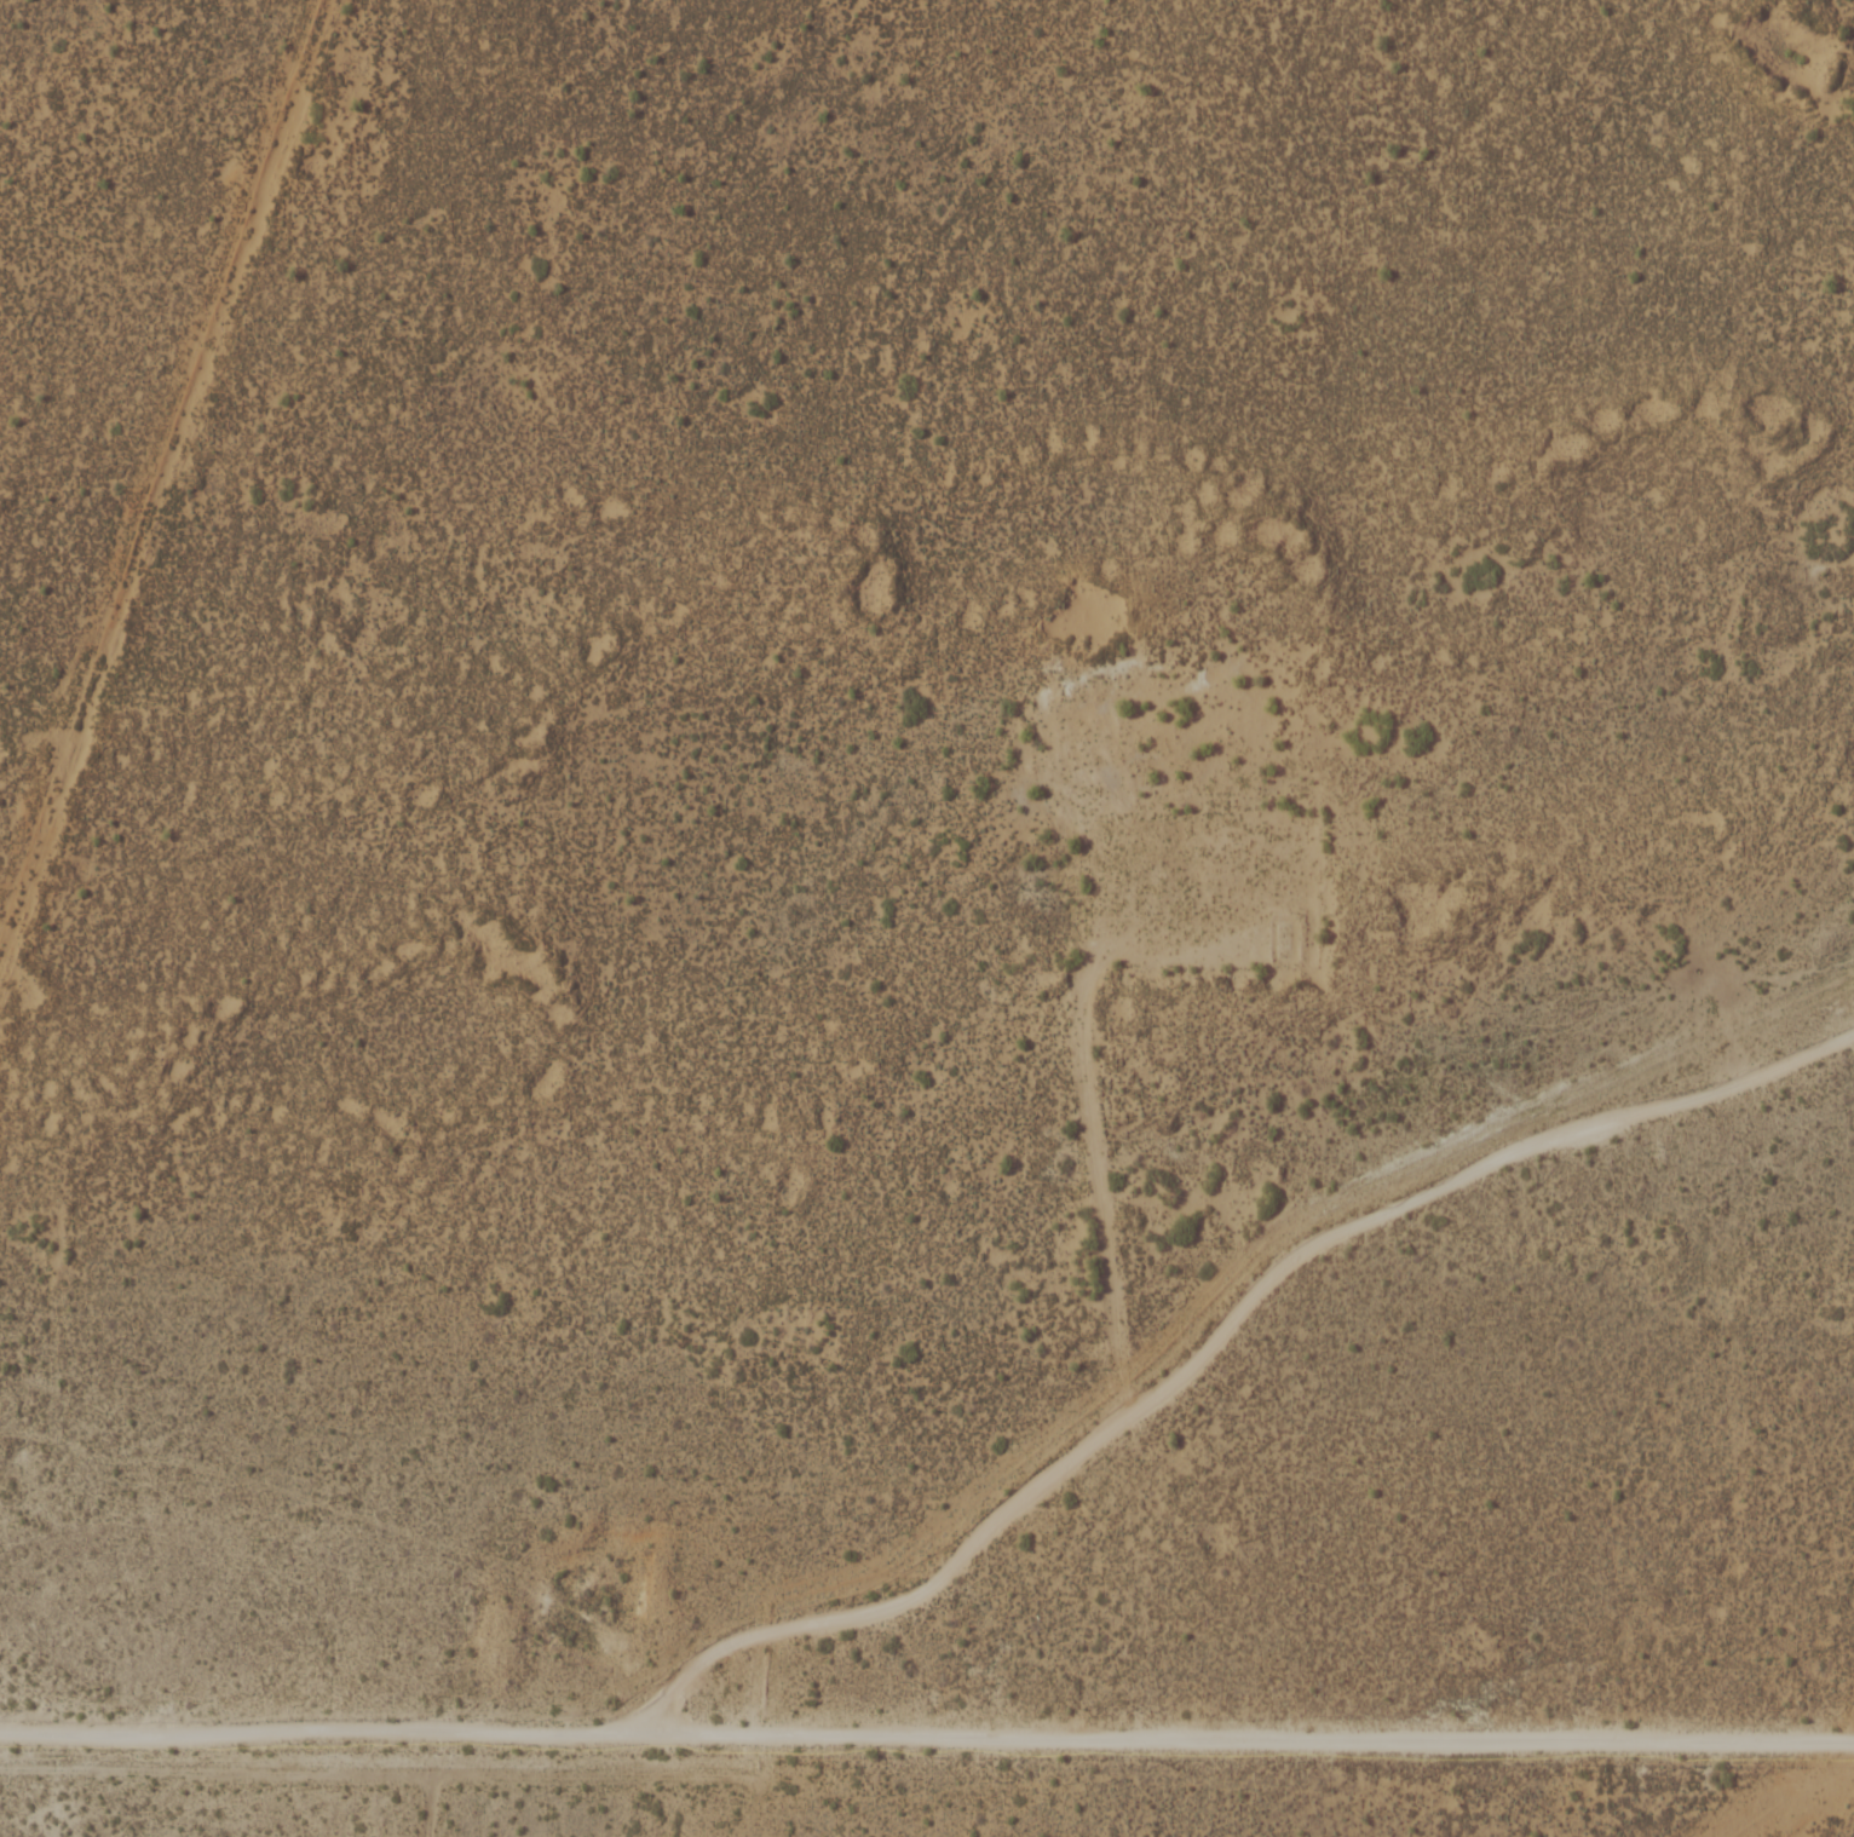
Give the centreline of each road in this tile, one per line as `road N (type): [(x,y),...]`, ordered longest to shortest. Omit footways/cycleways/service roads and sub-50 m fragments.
road 1 (residential): [(1853,1725),(0,1726)]
road 2 (residential): [(1853,983),(1468,1112),(1322,1228),(1115,1455),(956,1547),(773,1590),(634,1718),(634,1731)]

